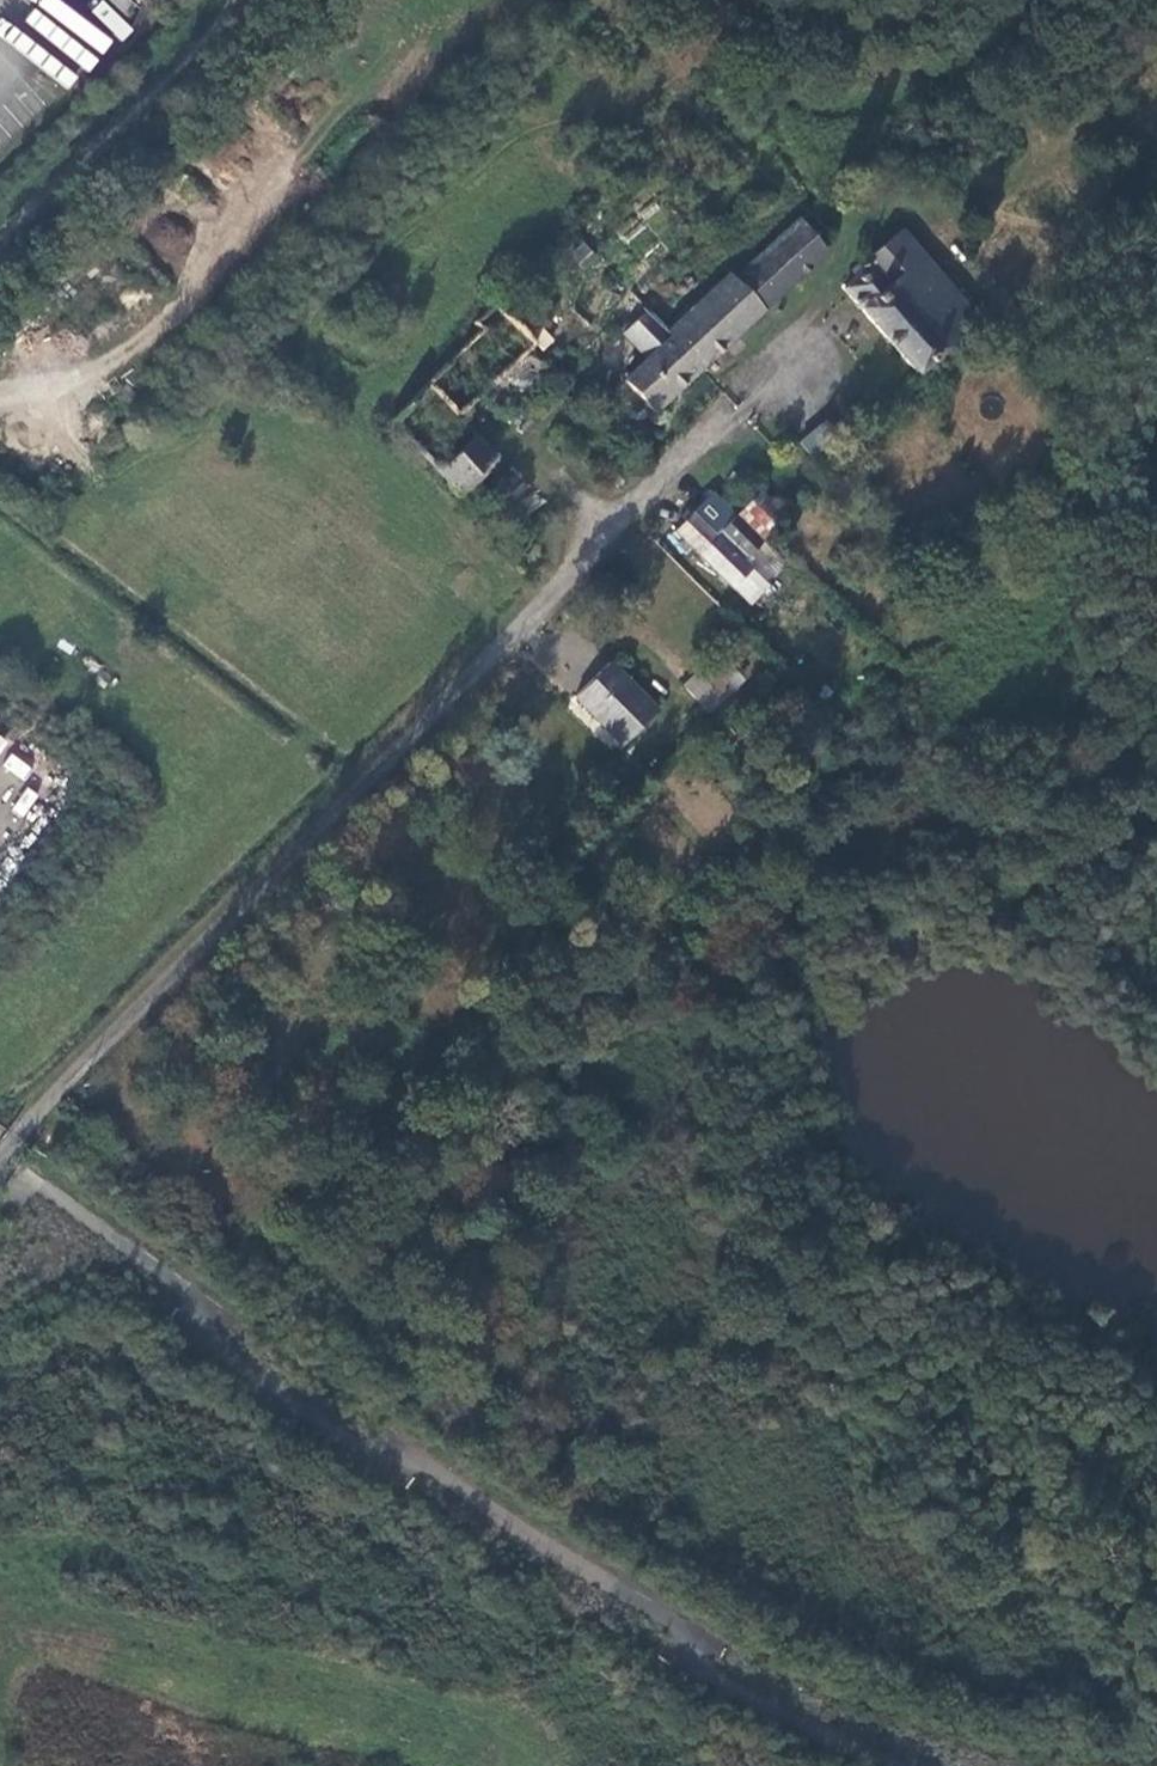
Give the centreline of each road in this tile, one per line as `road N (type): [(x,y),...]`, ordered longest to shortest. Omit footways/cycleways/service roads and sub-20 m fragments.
road 1 (residential): [(0,1148),(735,413)]

